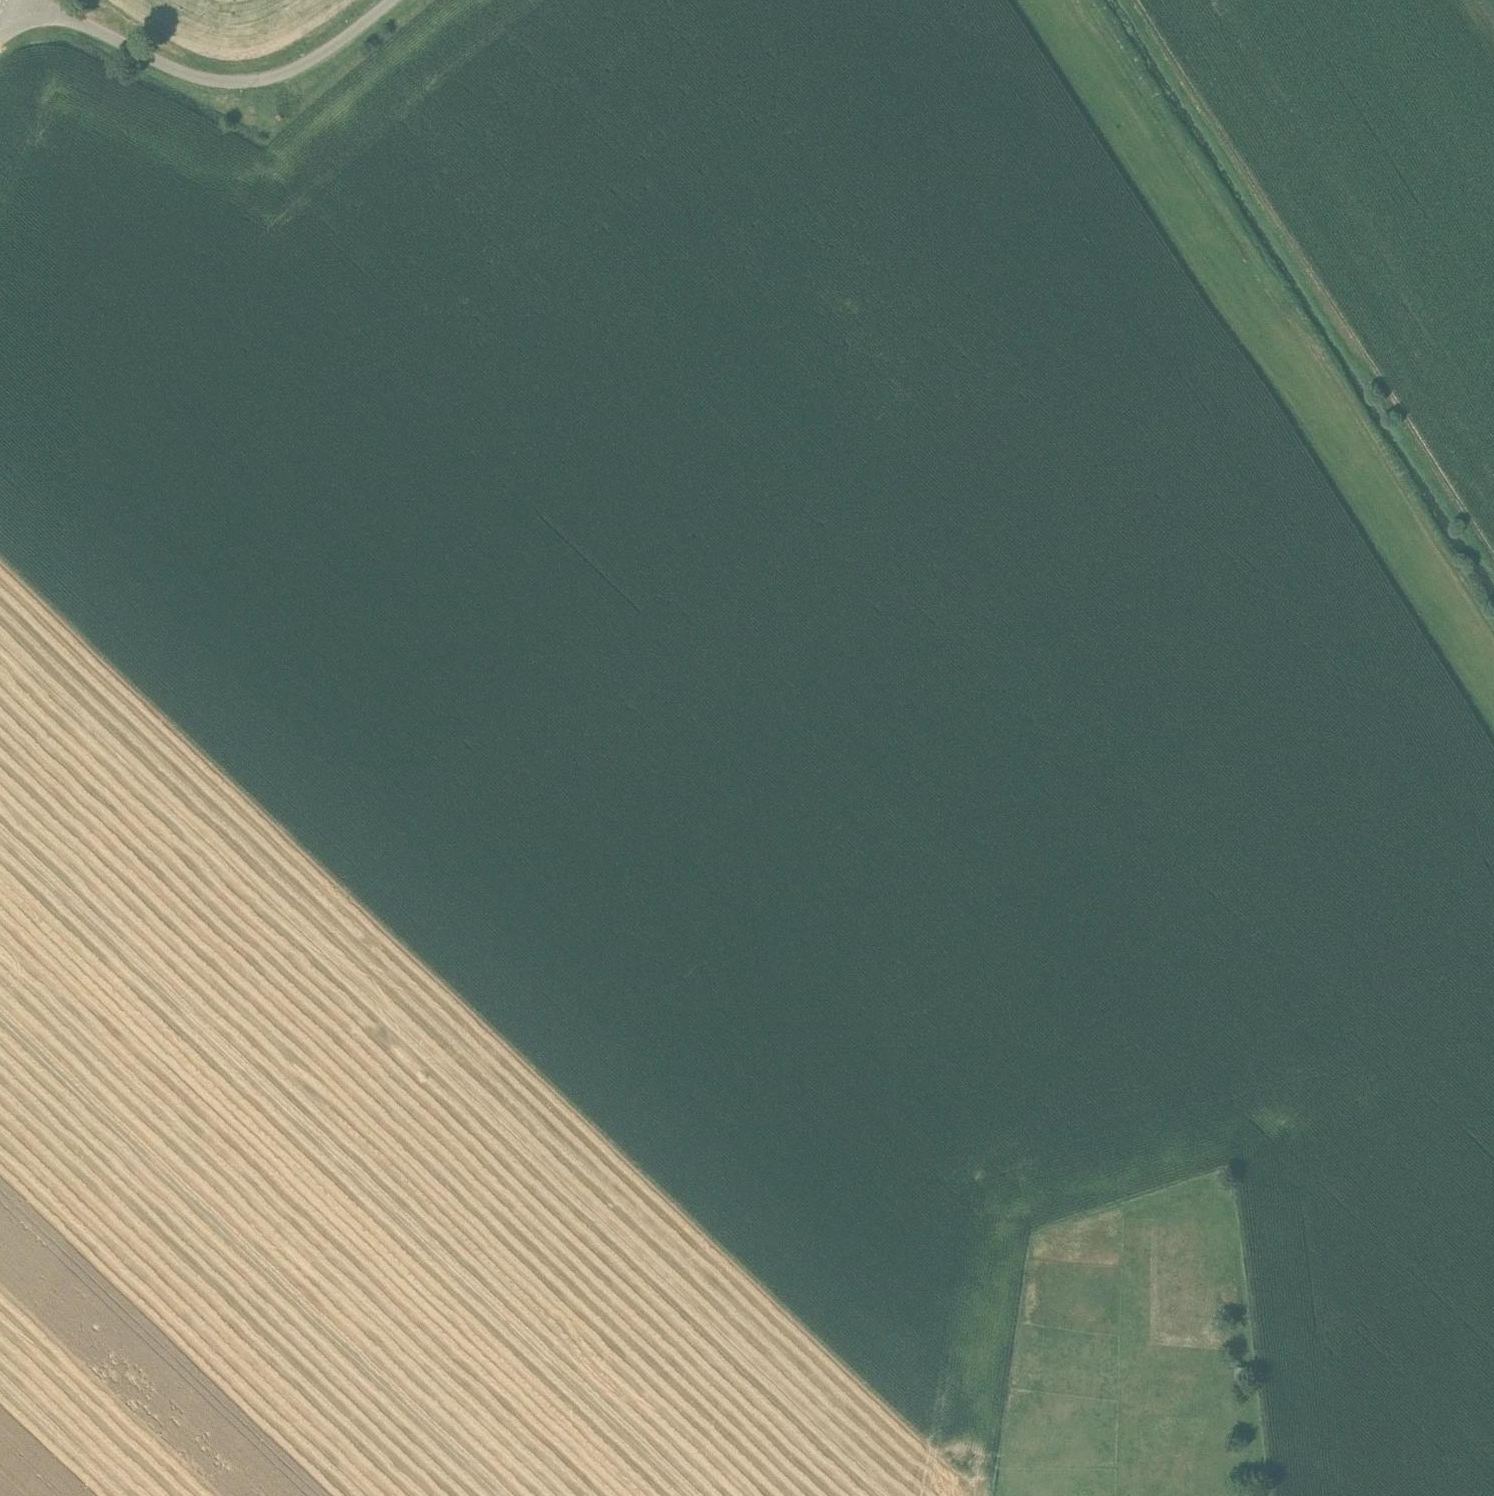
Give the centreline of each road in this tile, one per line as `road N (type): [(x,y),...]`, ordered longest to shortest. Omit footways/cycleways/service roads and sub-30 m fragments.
road 1 (unclassified): [(12,0),(194,81),(234,89),(276,86),(328,56),(396,0)]

